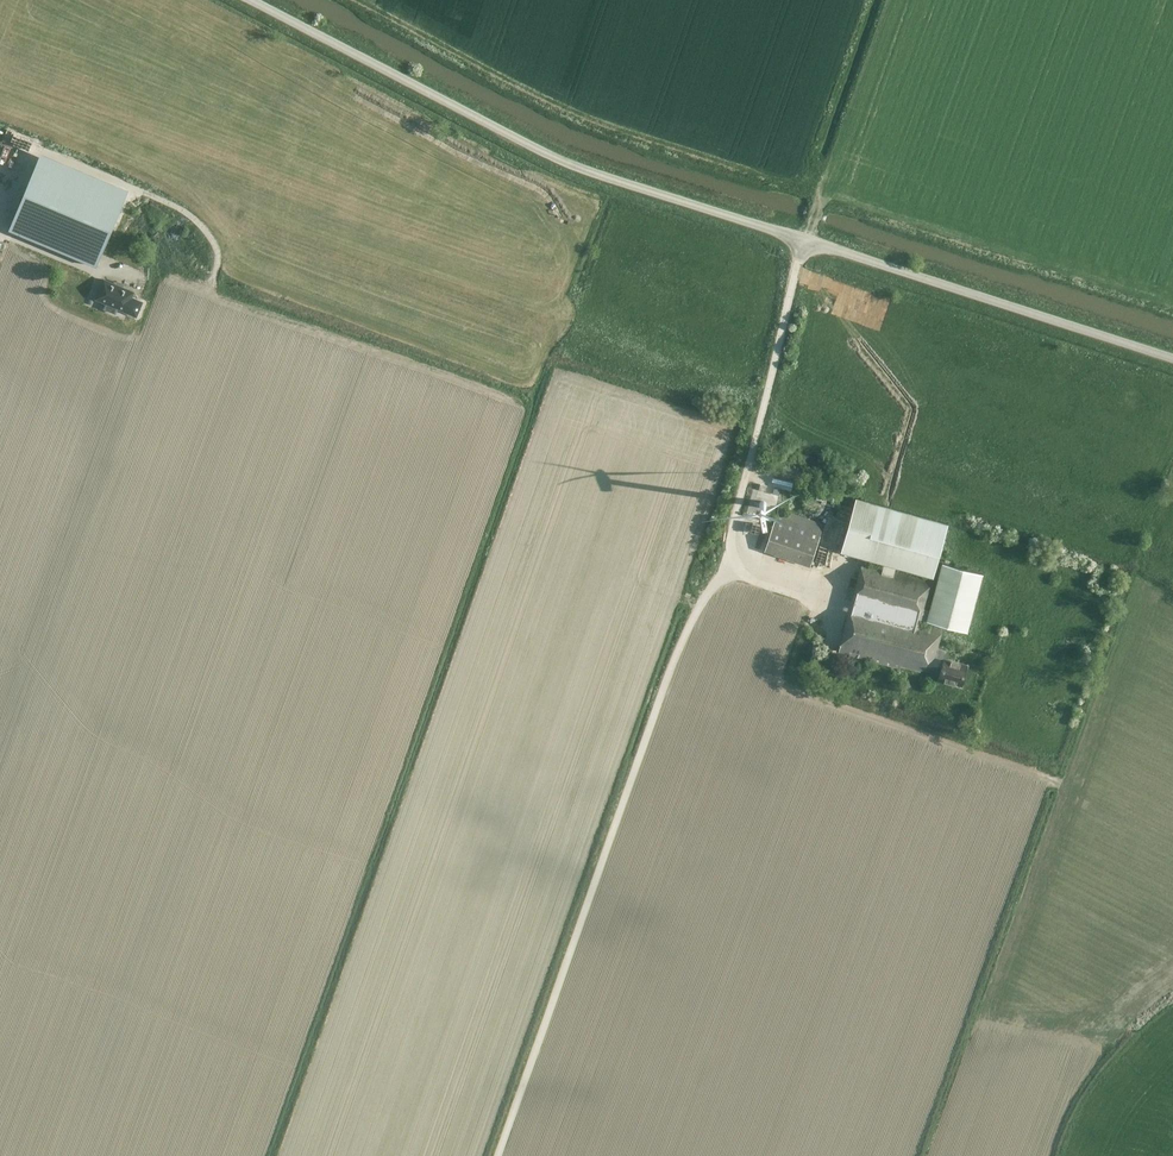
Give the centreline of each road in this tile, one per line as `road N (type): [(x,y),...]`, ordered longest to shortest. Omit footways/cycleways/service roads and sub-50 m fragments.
road 1 (unclassified): [(1172,360),(570,170),(248,0)]

